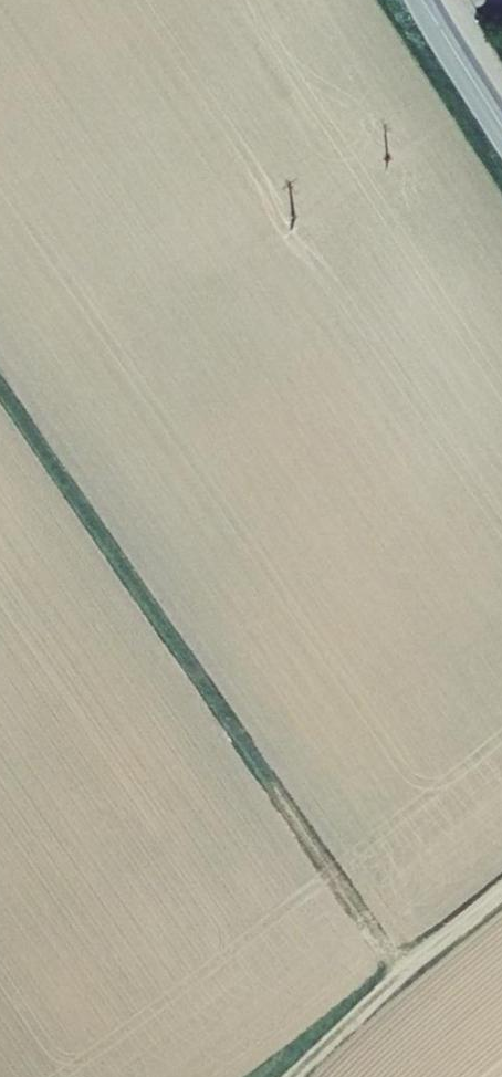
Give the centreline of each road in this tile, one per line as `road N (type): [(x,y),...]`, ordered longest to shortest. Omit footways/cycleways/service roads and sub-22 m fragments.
road 1 (track): [(401,971),(0,383)]
road 2 (track): [(292,1076),(401,971),(501,890)]
road 3 (tertiary): [(501,127),(422,0)]

